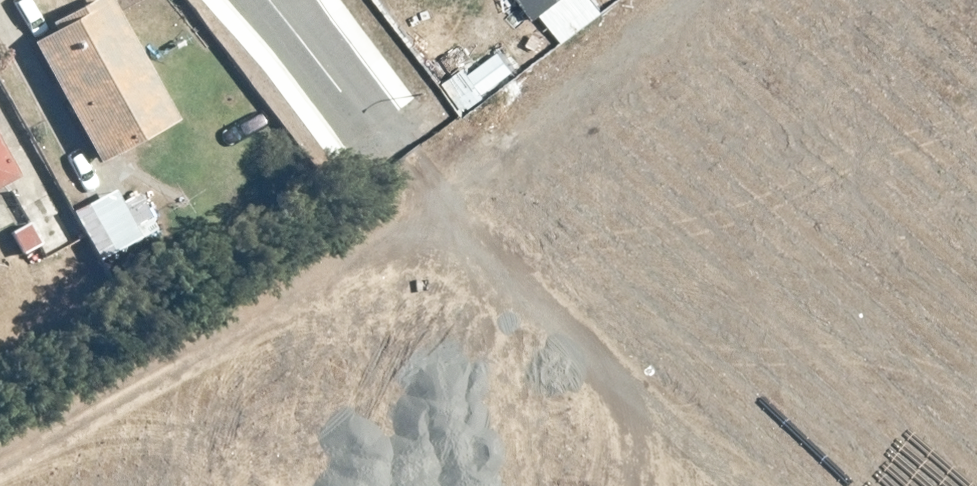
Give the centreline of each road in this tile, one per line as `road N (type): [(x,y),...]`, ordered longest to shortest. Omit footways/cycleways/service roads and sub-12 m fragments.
road 1 (unknown): [(565,485),(976,171)]
road 2 (unknown): [(396,145),(580,485)]
road 3 (residential): [(275,0),(396,145)]

